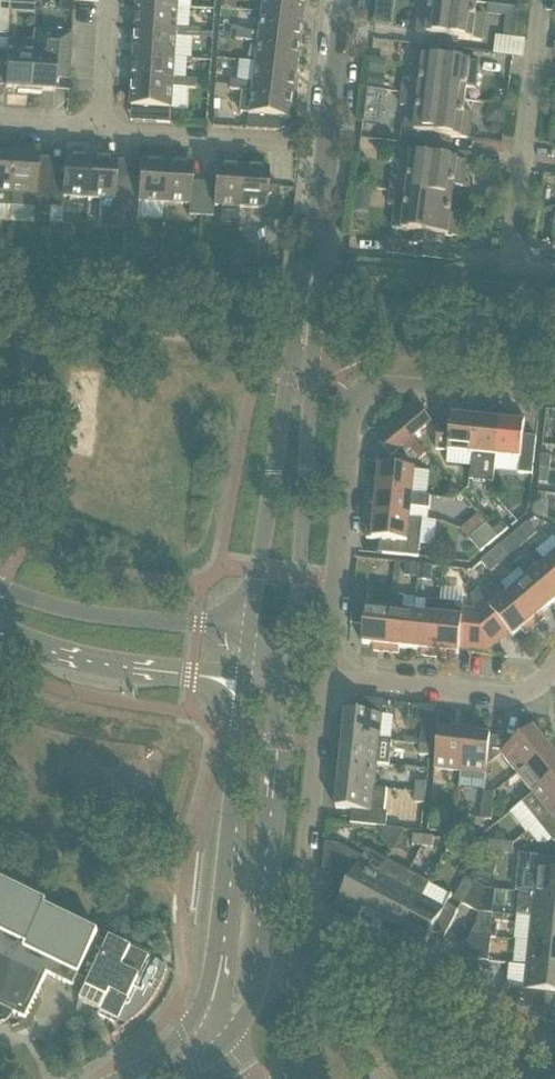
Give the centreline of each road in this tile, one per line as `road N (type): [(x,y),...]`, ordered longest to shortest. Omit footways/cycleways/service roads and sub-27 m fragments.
road 1 (residential): [(554,1049),(317,922),(308,910),(321,707),(342,680)]
road 2 (residential): [(554,393),(395,384),(359,401),(327,635),(342,680)]
road 3 (tertiary): [(221,1045),(255,990),(287,665)]
road 4 (tertiary): [(287,665),(310,380),(305,311)]
road 5 (tertiary): [(242,681),(209,985),(196,1020)]
road 6 (tertiary): [(305,311),(248,639)]
road 7 (residential): [(543,0),(510,270),(554,273)]
road 8 (tertiary): [(346,0),(314,261)]
road 9 (tertiary): [(248,639),(90,615),(0,589)]
road 10 (tertiary): [(0,626),(125,666),(242,681)]
road 11 (residential): [(342,680),(505,696),(554,665)]
road 12 (residential): [(297,142),(99,130)]
road 13 (residential): [(99,130),(106,0)]

